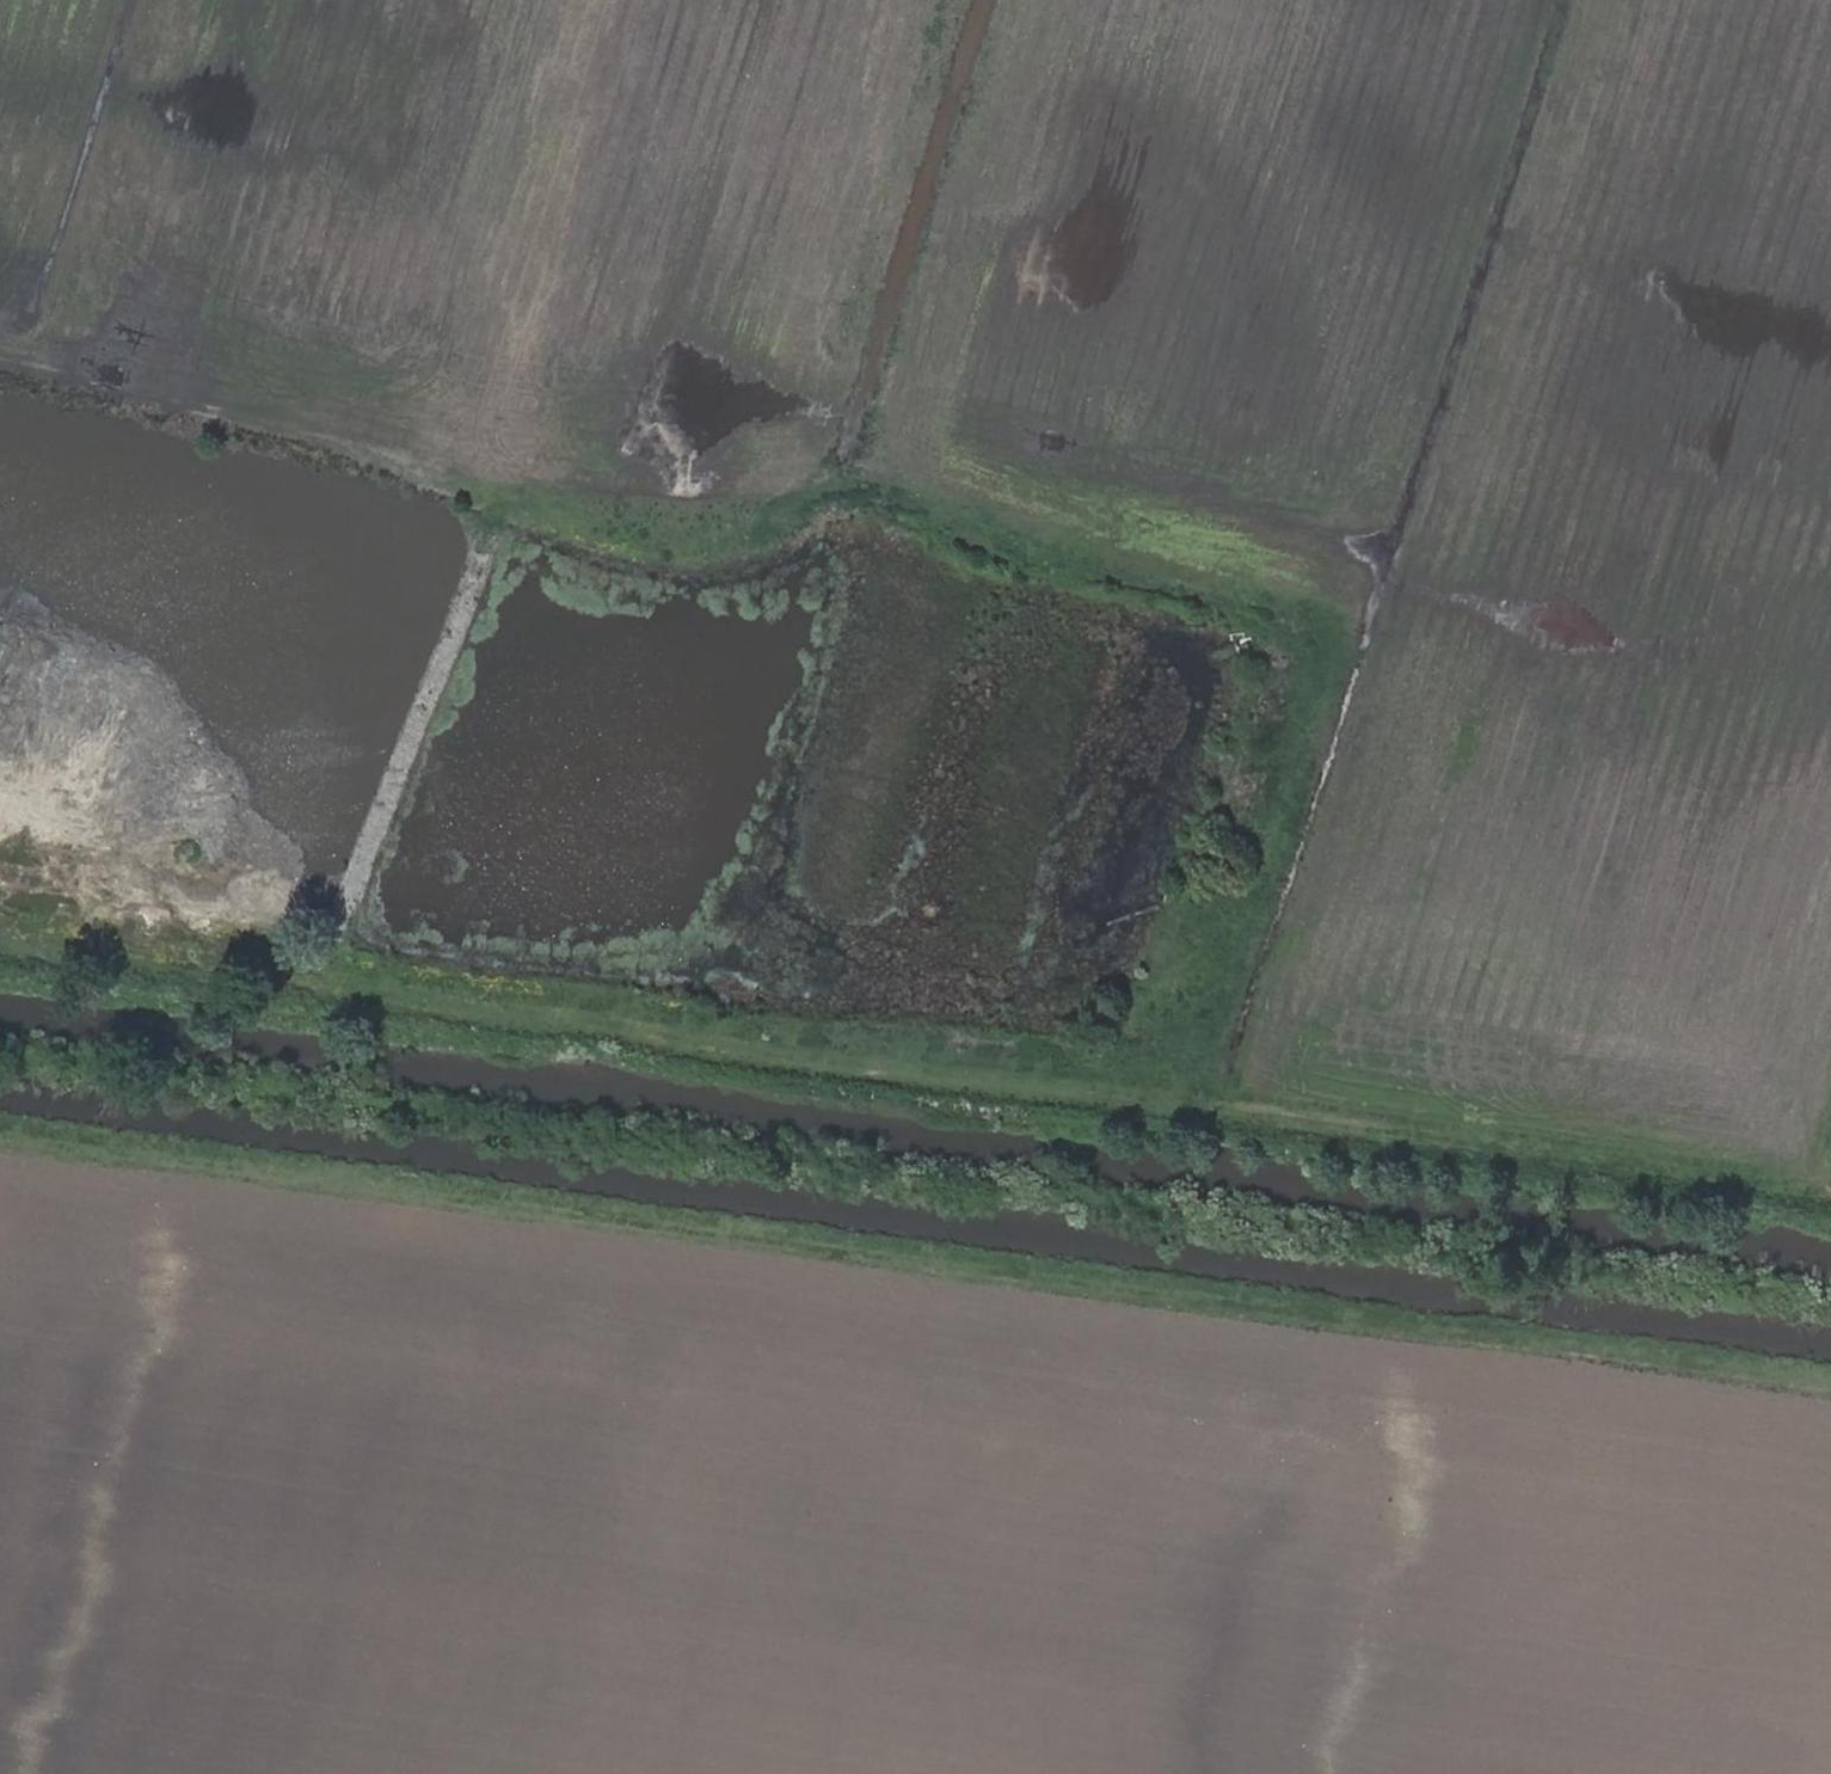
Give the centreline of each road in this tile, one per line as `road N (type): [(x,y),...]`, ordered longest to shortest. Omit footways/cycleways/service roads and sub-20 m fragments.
road 1 (track): [(0,1124),(1830,1366)]

